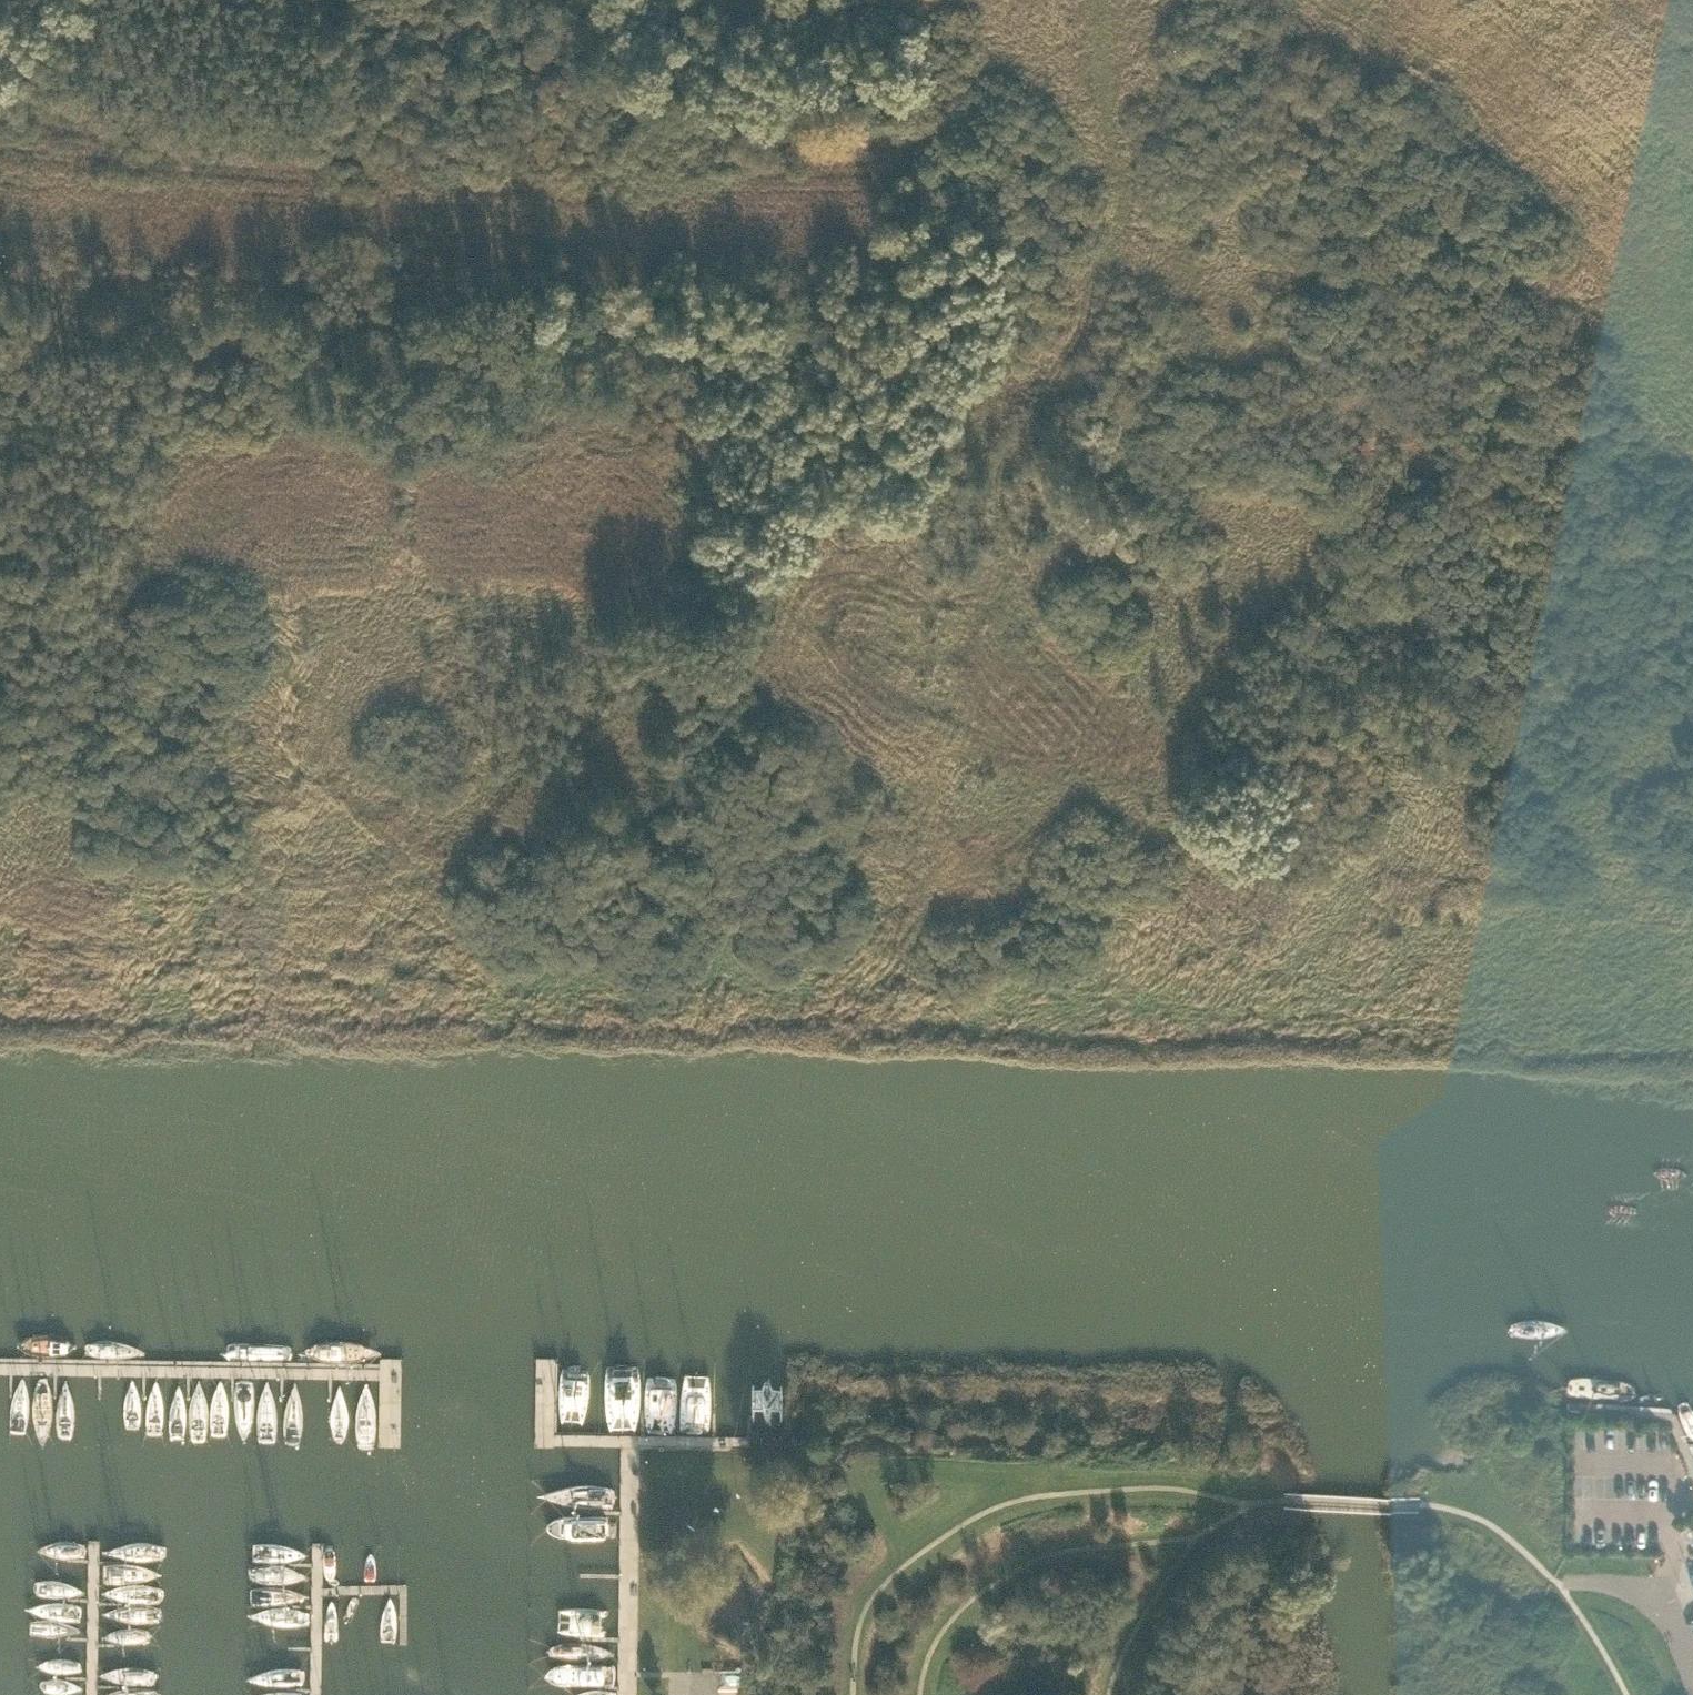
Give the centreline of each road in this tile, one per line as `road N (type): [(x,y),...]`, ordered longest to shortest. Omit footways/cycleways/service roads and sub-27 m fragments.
road 1 (unclassified): [(1692,1666),(1660,1599),(1627,1585),(1555,1579)]

